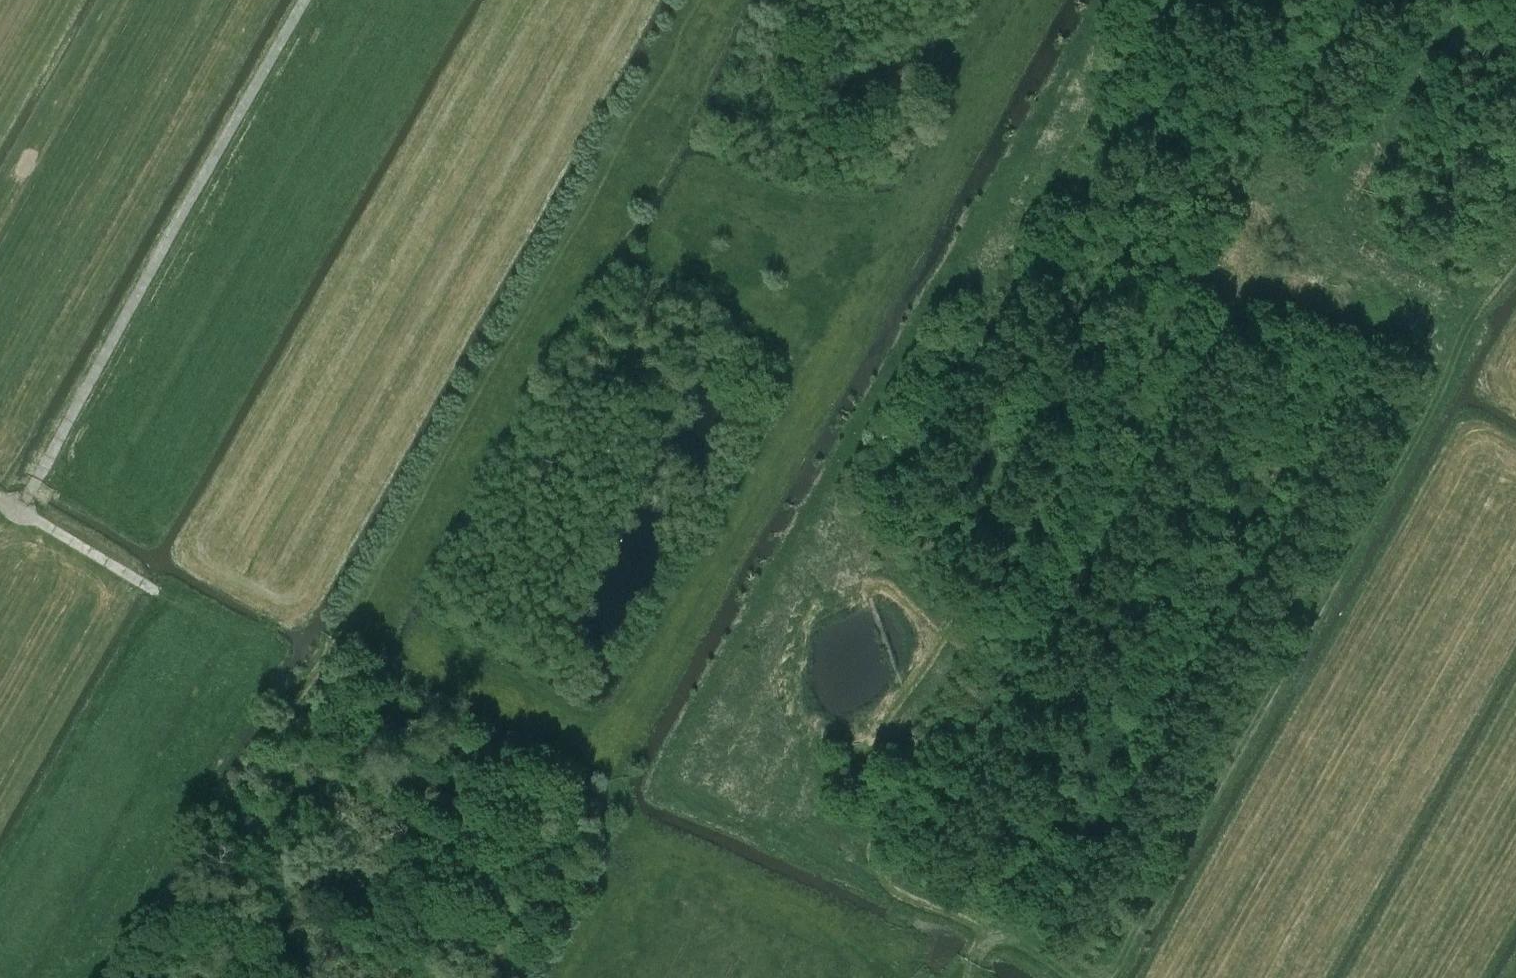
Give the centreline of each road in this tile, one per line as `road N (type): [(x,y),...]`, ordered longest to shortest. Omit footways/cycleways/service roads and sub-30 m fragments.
road 1 (track): [(0,488),(11,493),(36,486),(306,0)]

